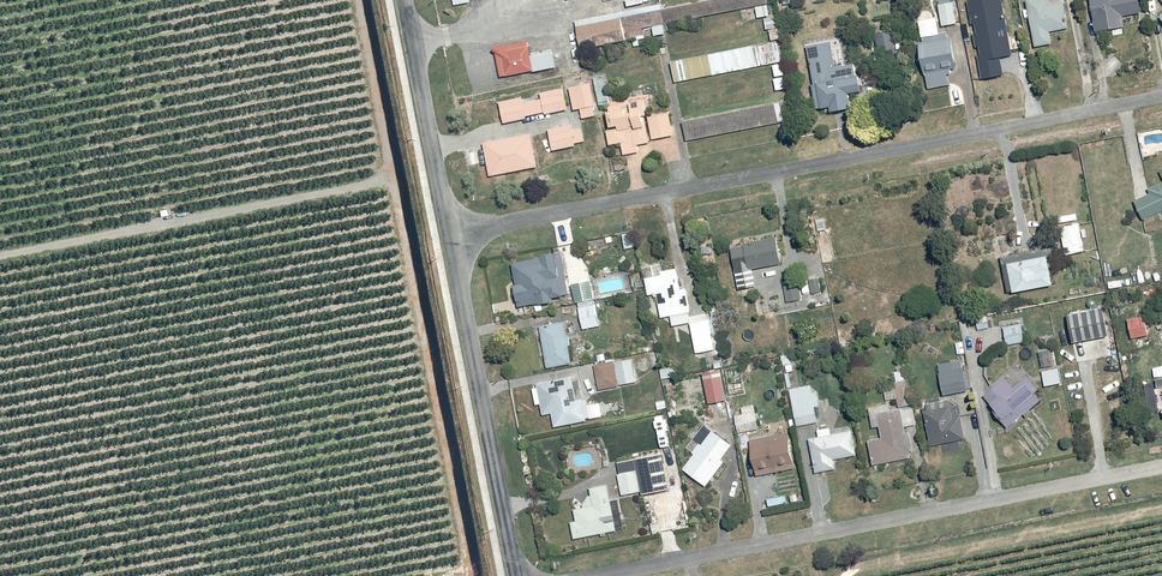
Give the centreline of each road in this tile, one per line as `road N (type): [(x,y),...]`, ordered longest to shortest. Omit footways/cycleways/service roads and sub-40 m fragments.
road 1 (residential): [(1161,96),(450,234)]
road 2 (residential): [(1161,465),(596,575)]
road 3 (unclassified): [(450,234),(515,575)]
road 4 (unclassified): [(405,0),(450,234)]

